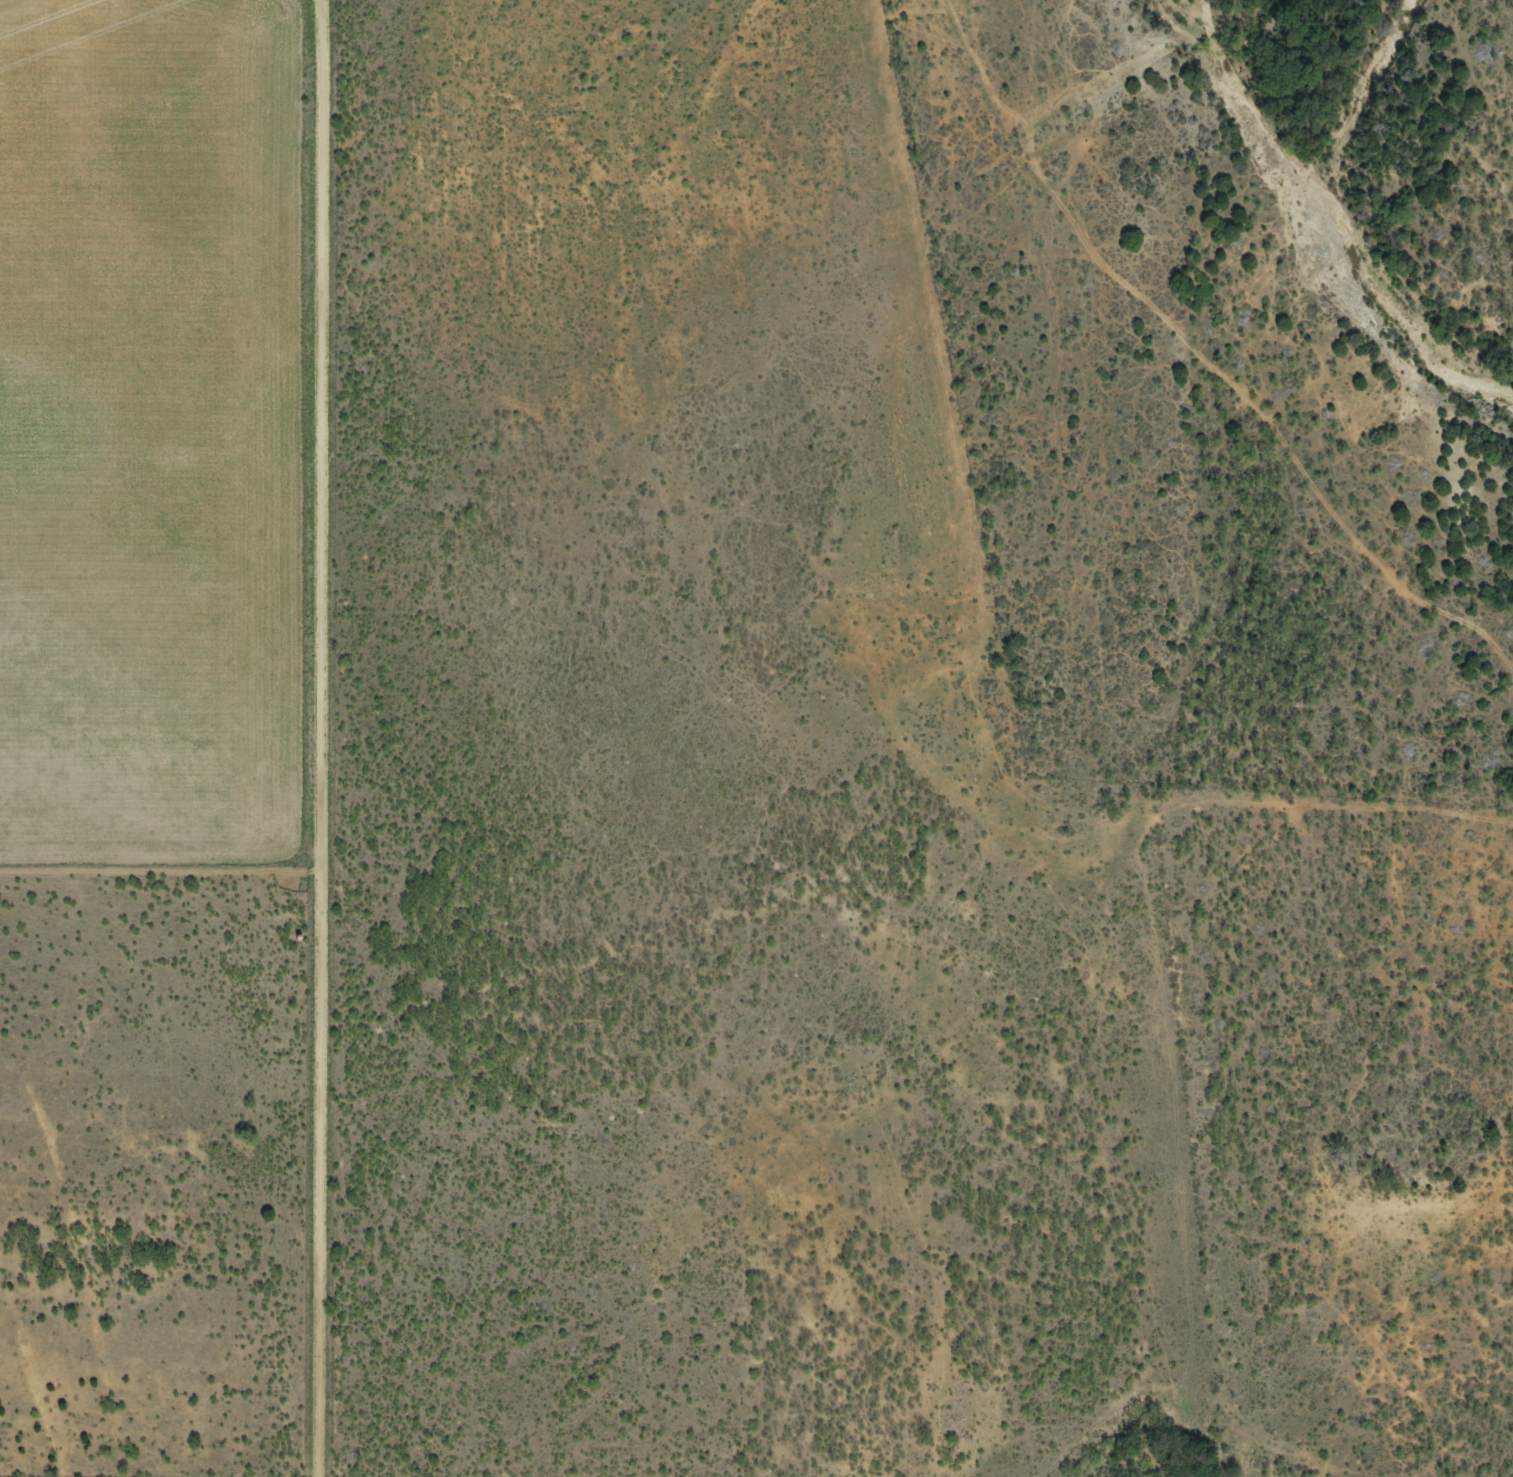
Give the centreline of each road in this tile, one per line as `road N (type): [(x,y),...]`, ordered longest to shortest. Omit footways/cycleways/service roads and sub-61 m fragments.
road 1 (residential): [(331,1476),(337,0)]

